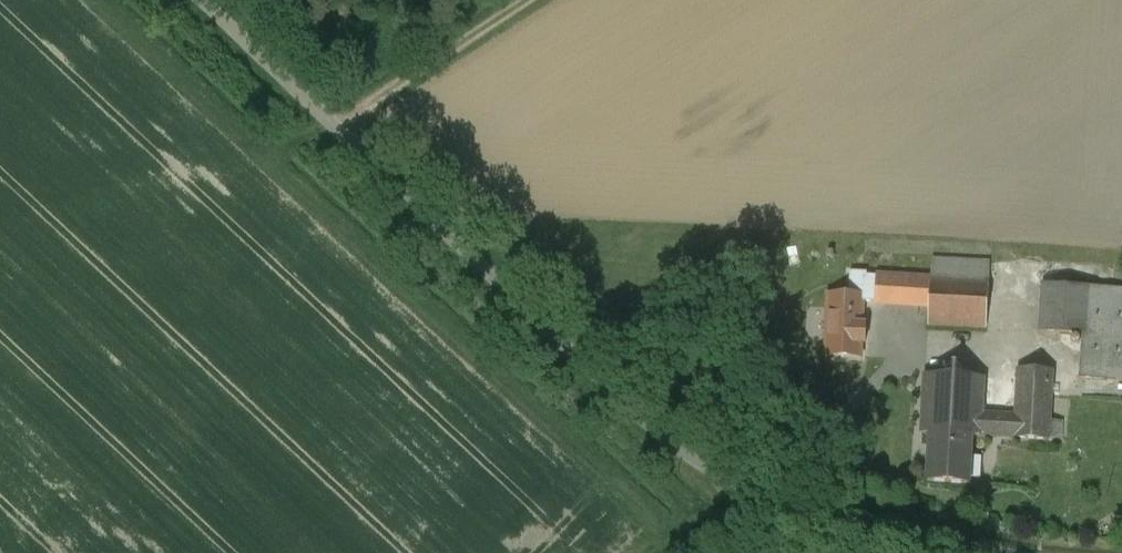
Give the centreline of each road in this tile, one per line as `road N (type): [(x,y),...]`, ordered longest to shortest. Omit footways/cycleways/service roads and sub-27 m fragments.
road 1 (unclassified): [(201,0),(678,461),(782,497),(999,552)]
road 2 (track): [(328,126),(523,0)]

